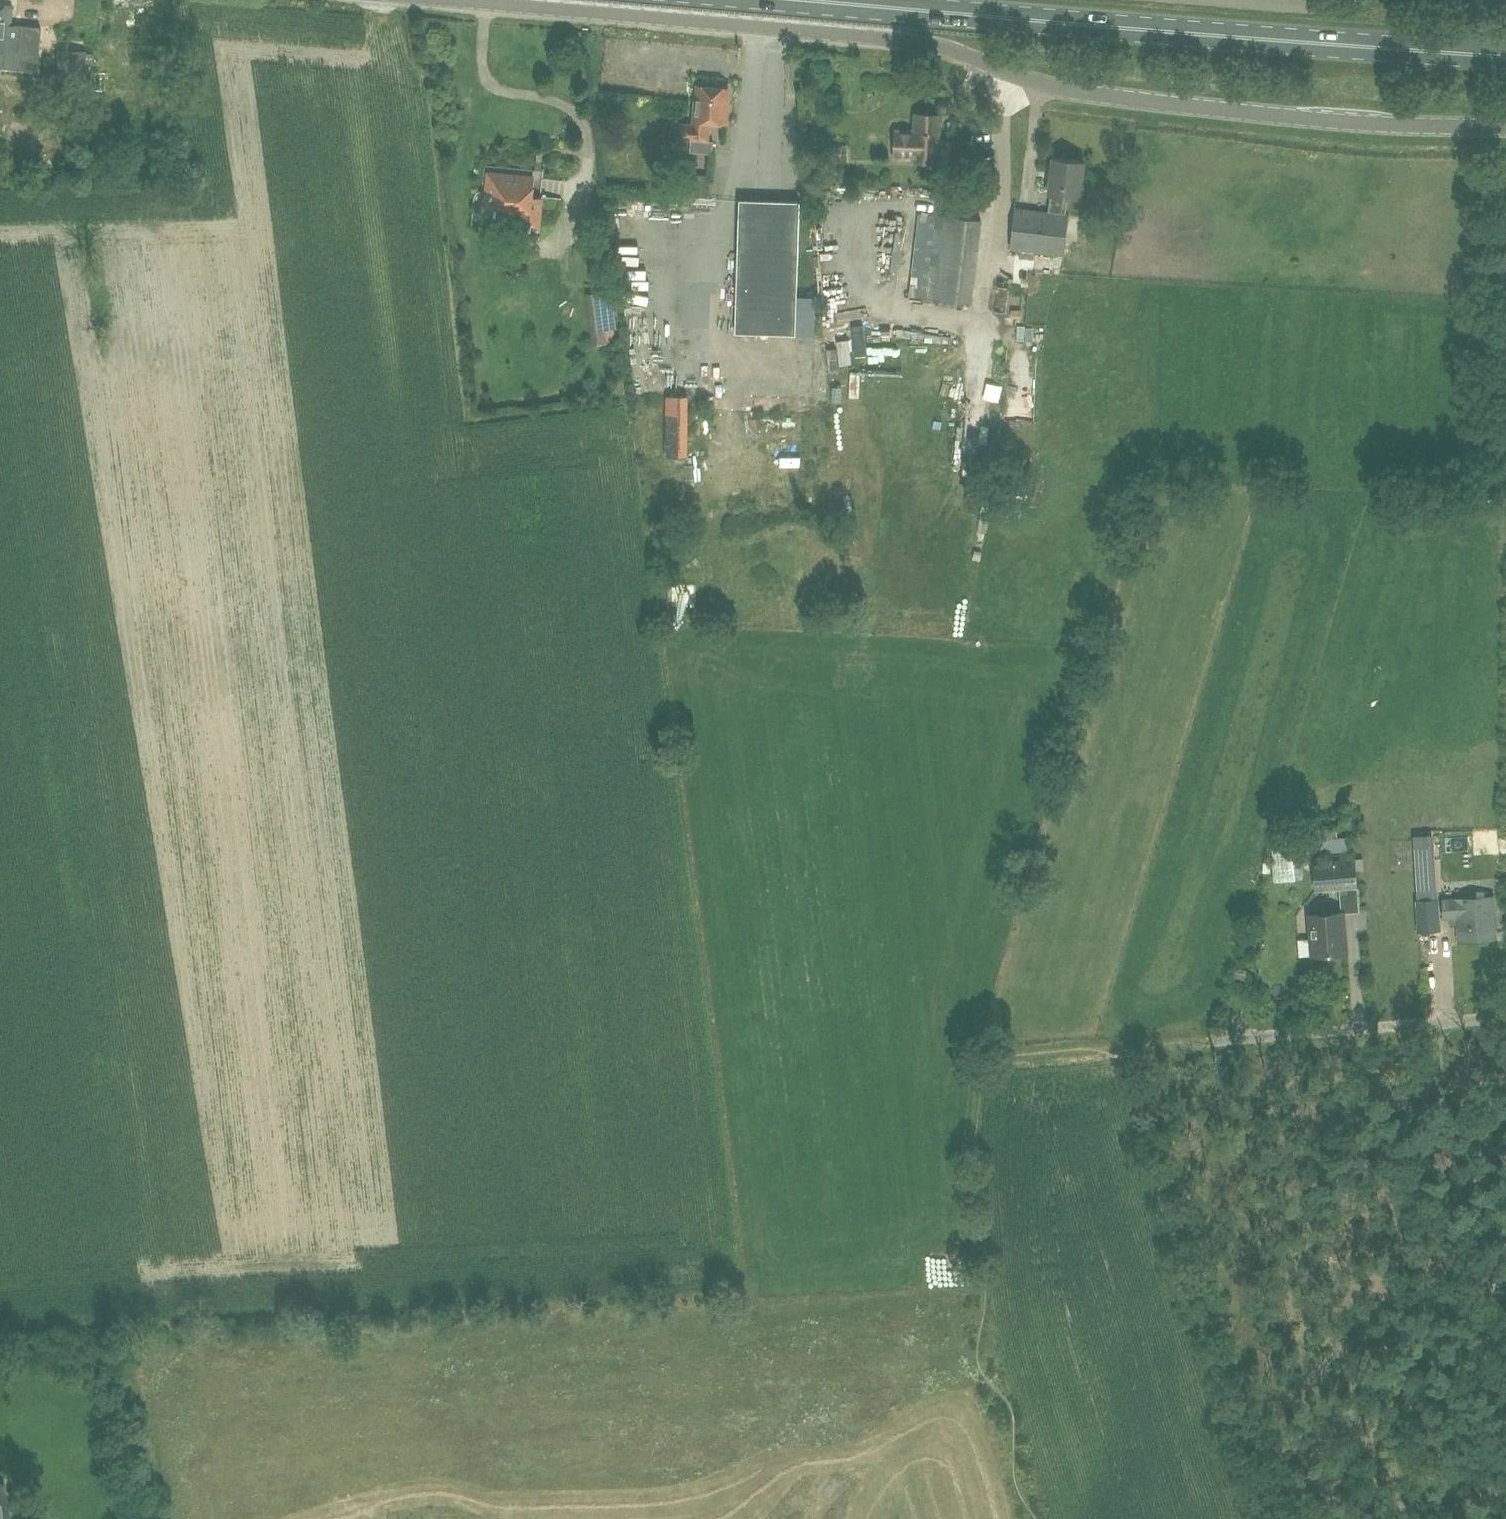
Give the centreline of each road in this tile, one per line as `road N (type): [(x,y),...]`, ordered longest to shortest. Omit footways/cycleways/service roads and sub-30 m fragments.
road 1 (unclassified): [(1505,129),(1359,125),(1157,104),(1034,84),(917,42),(409,0)]
road 2 (primary): [(1505,56),(804,0)]
road 3 (unclassified): [(1225,1040),(1505,1017)]
road 4 (track): [(1089,1049),(1225,1040)]

